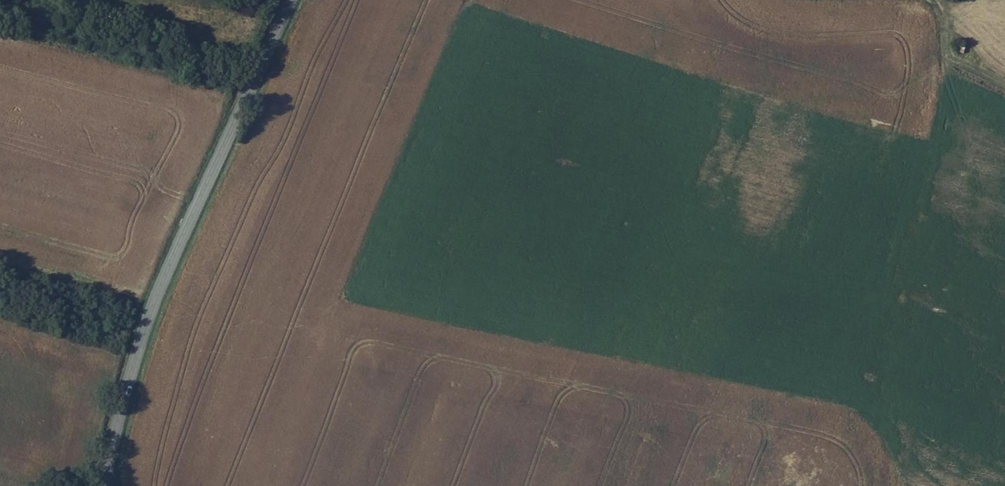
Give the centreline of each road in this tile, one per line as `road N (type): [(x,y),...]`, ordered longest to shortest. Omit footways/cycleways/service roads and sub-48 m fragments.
road 1 (tertiary): [(291,0),(159,288),(129,375),(107,485)]

